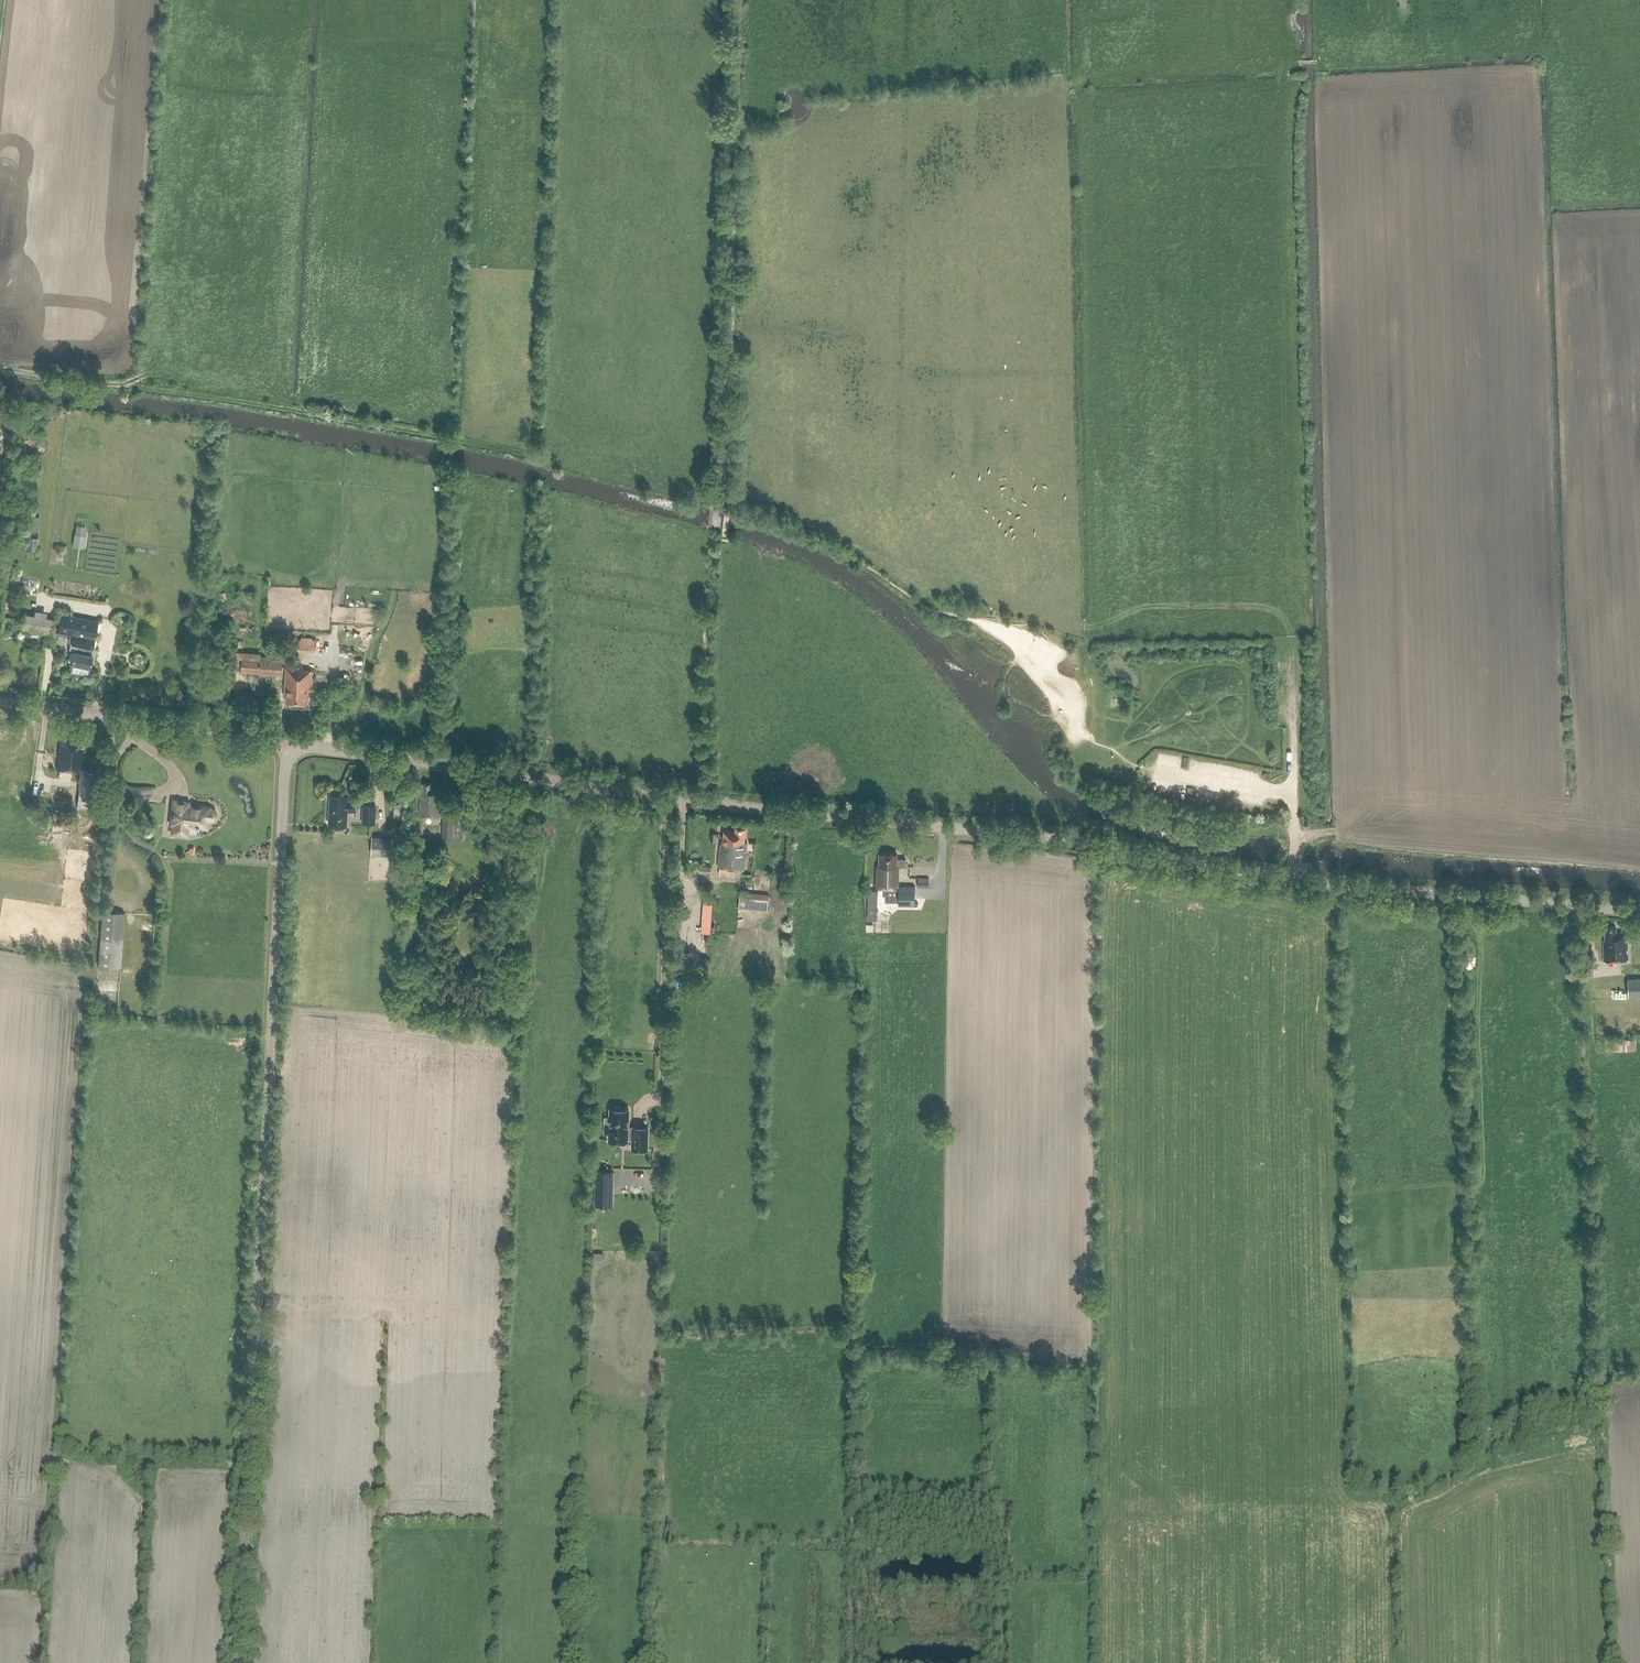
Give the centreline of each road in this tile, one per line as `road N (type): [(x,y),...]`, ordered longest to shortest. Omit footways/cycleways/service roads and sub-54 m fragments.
road 1 (tertiary): [(1639,912),(1294,879),(1060,839),(686,801),(317,747),(293,755)]
road 2 (tertiary): [(238,1662),(285,772),(293,755)]
road 3 (track): [(669,798),(659,1150)]
road 4 (tertiary): [(293,755),(260,738),(0,701)]
road 5 (track): [(1290,637),(1294,795)]

